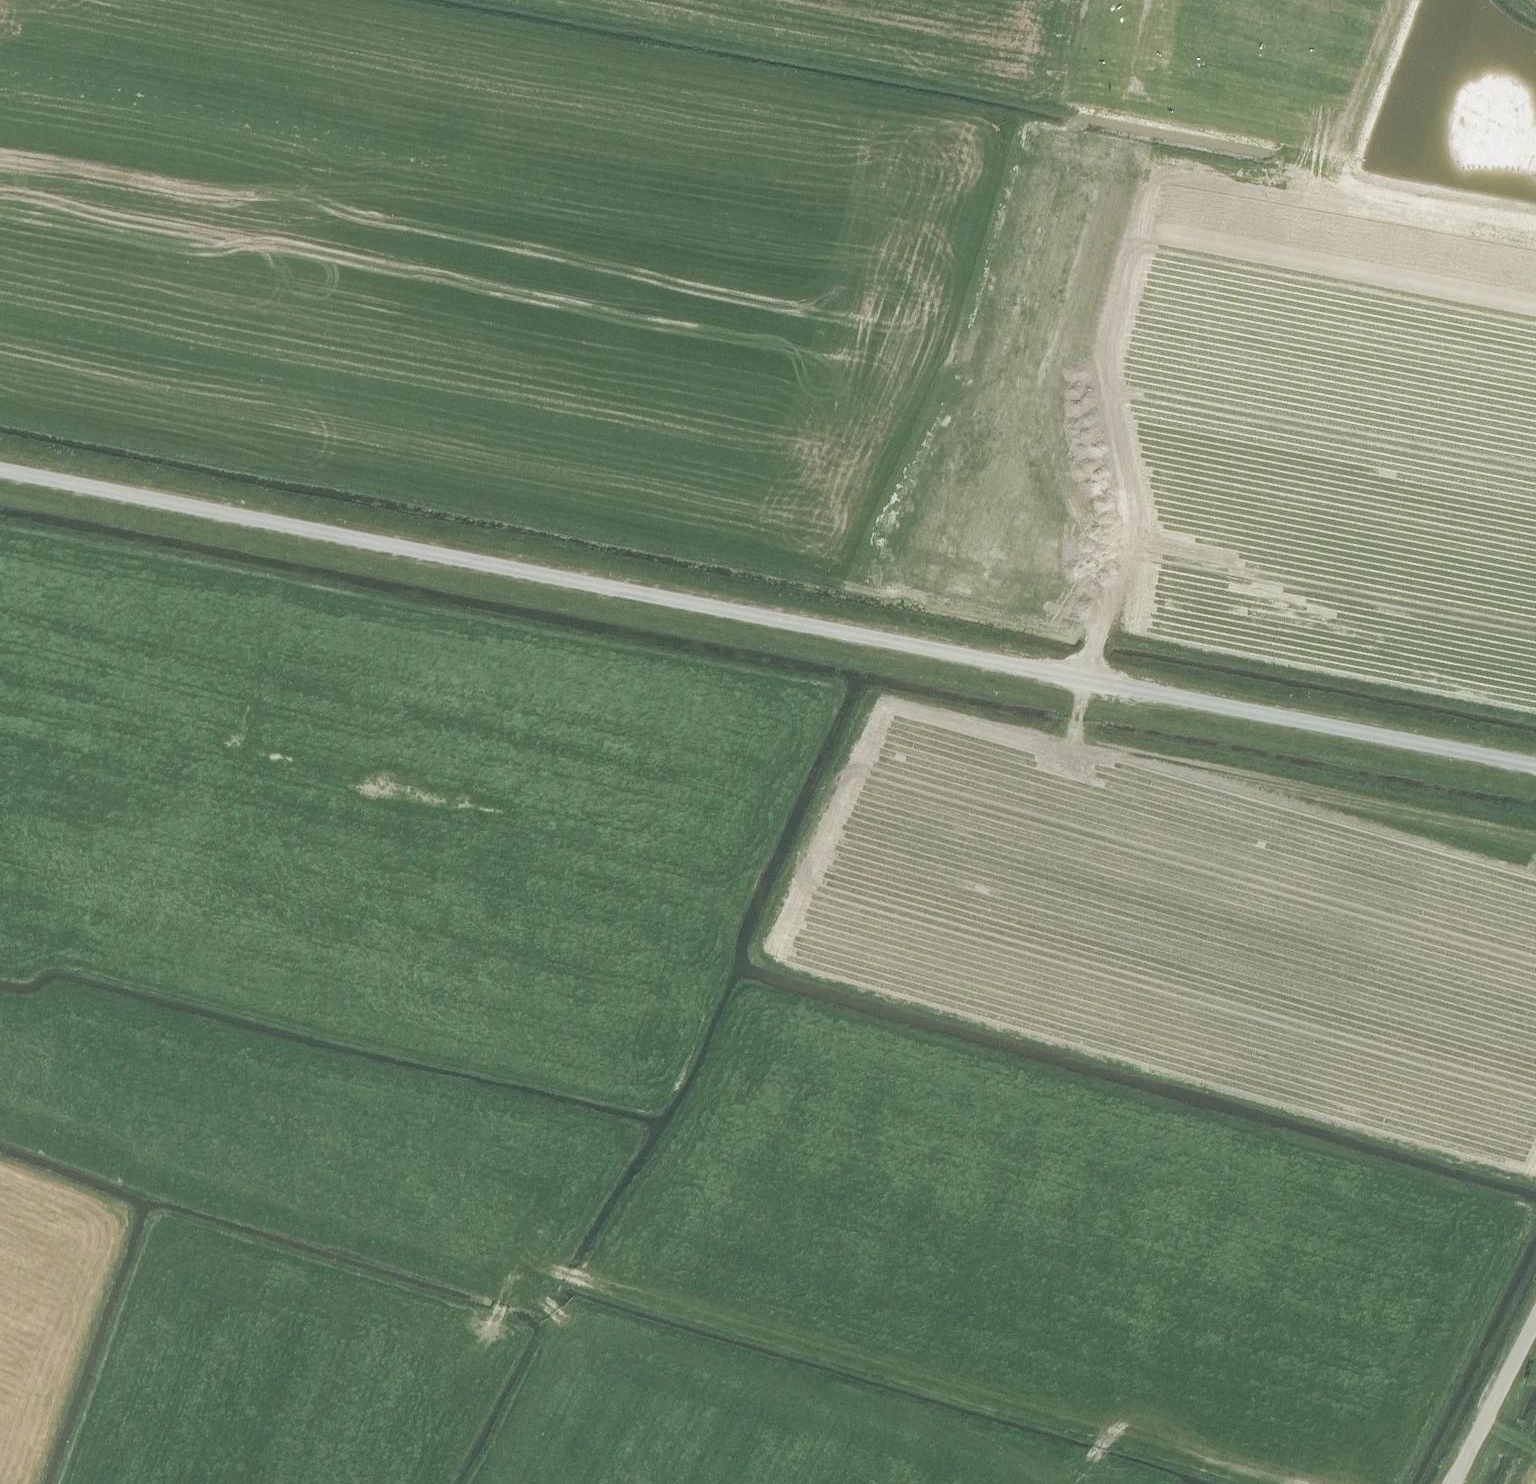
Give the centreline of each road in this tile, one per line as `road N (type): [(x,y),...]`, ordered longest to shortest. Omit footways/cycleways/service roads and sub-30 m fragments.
road 1 (tertiary): [(1535,766),(0,469)]
road 2 (unclassified): [(1455,1483),(1535,1318)]

